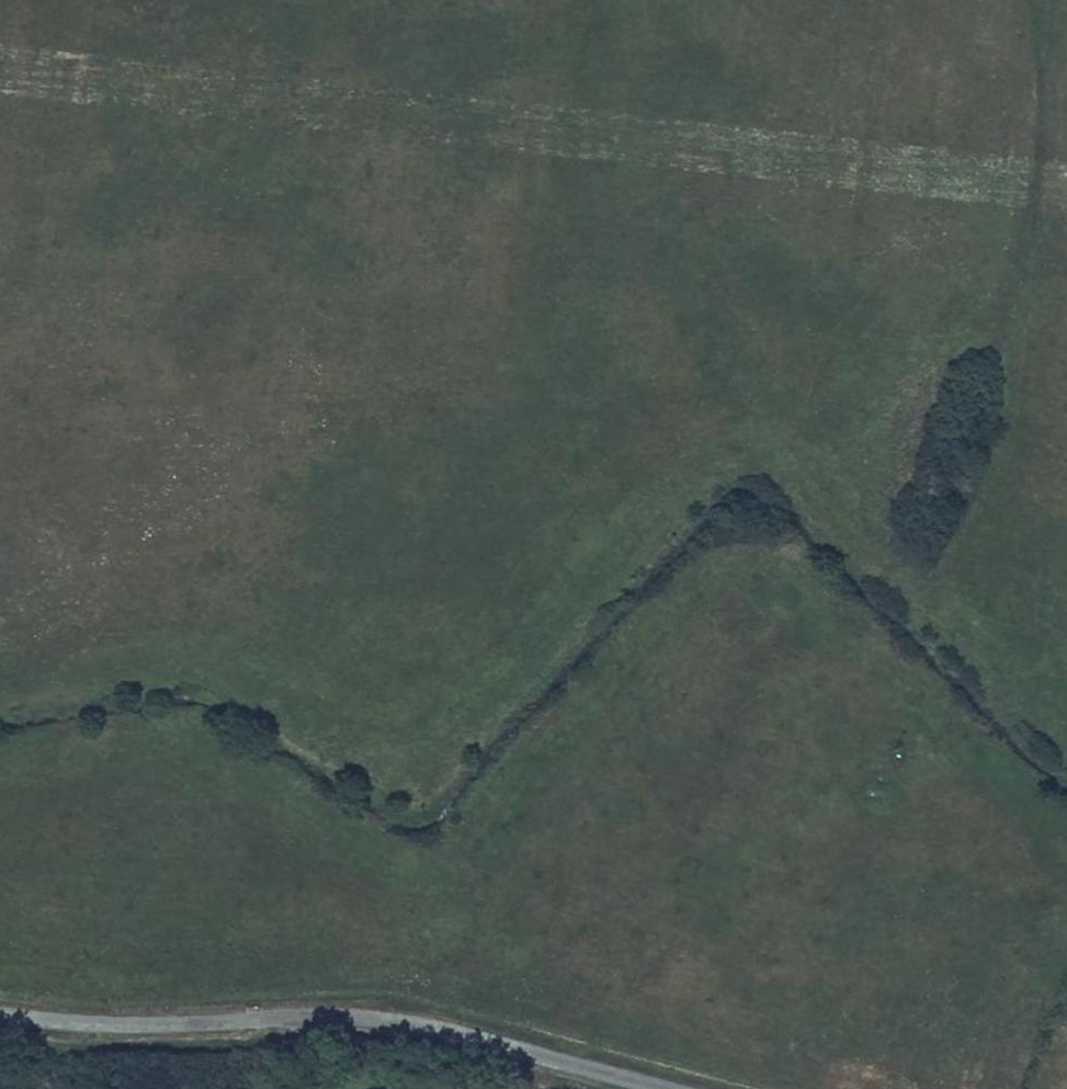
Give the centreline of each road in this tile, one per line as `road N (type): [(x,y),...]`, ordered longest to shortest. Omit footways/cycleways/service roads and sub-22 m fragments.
road 1 (unclassified): [(0,1004),(133,1015),(396,1012),(693,1088)]

